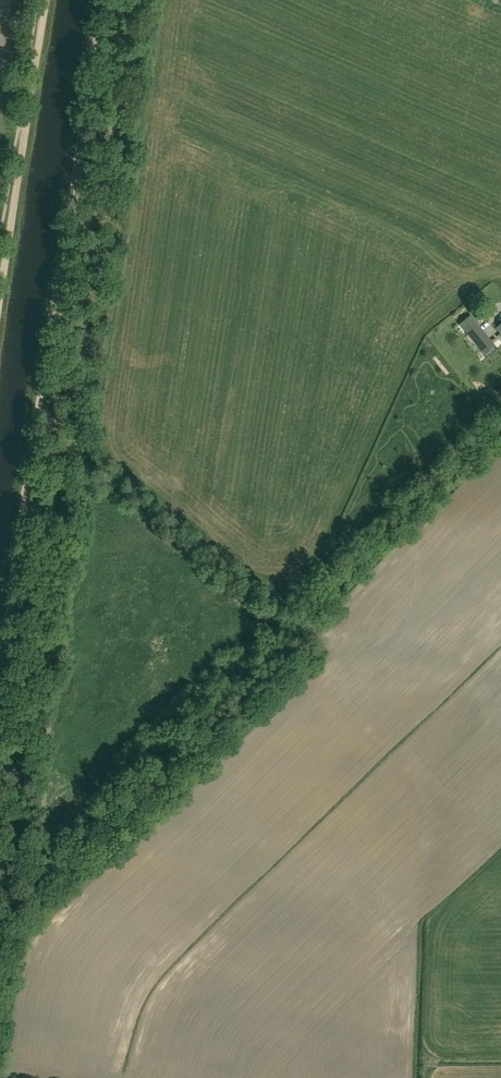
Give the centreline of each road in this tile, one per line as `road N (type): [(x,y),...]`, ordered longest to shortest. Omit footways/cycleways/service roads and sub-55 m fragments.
road 1 (track): [(0,632),(97,0)]
road 2 (track): [(27,121),(0,293)]

